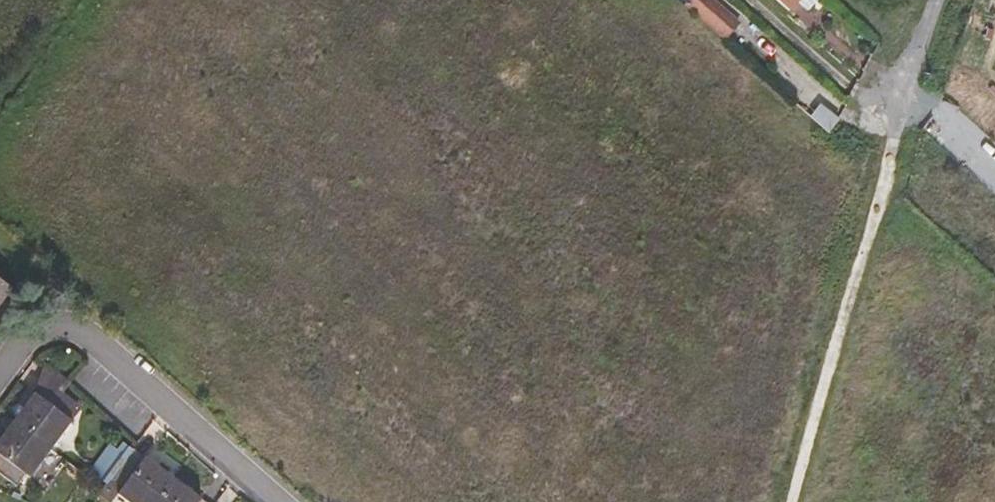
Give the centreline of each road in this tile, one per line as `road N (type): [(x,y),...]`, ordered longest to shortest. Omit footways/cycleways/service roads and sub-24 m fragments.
road 1 (track): [(791,501),(907,90)]
road 2 (residential): [(0,368),(26,334),(70,329),(271,501)]

